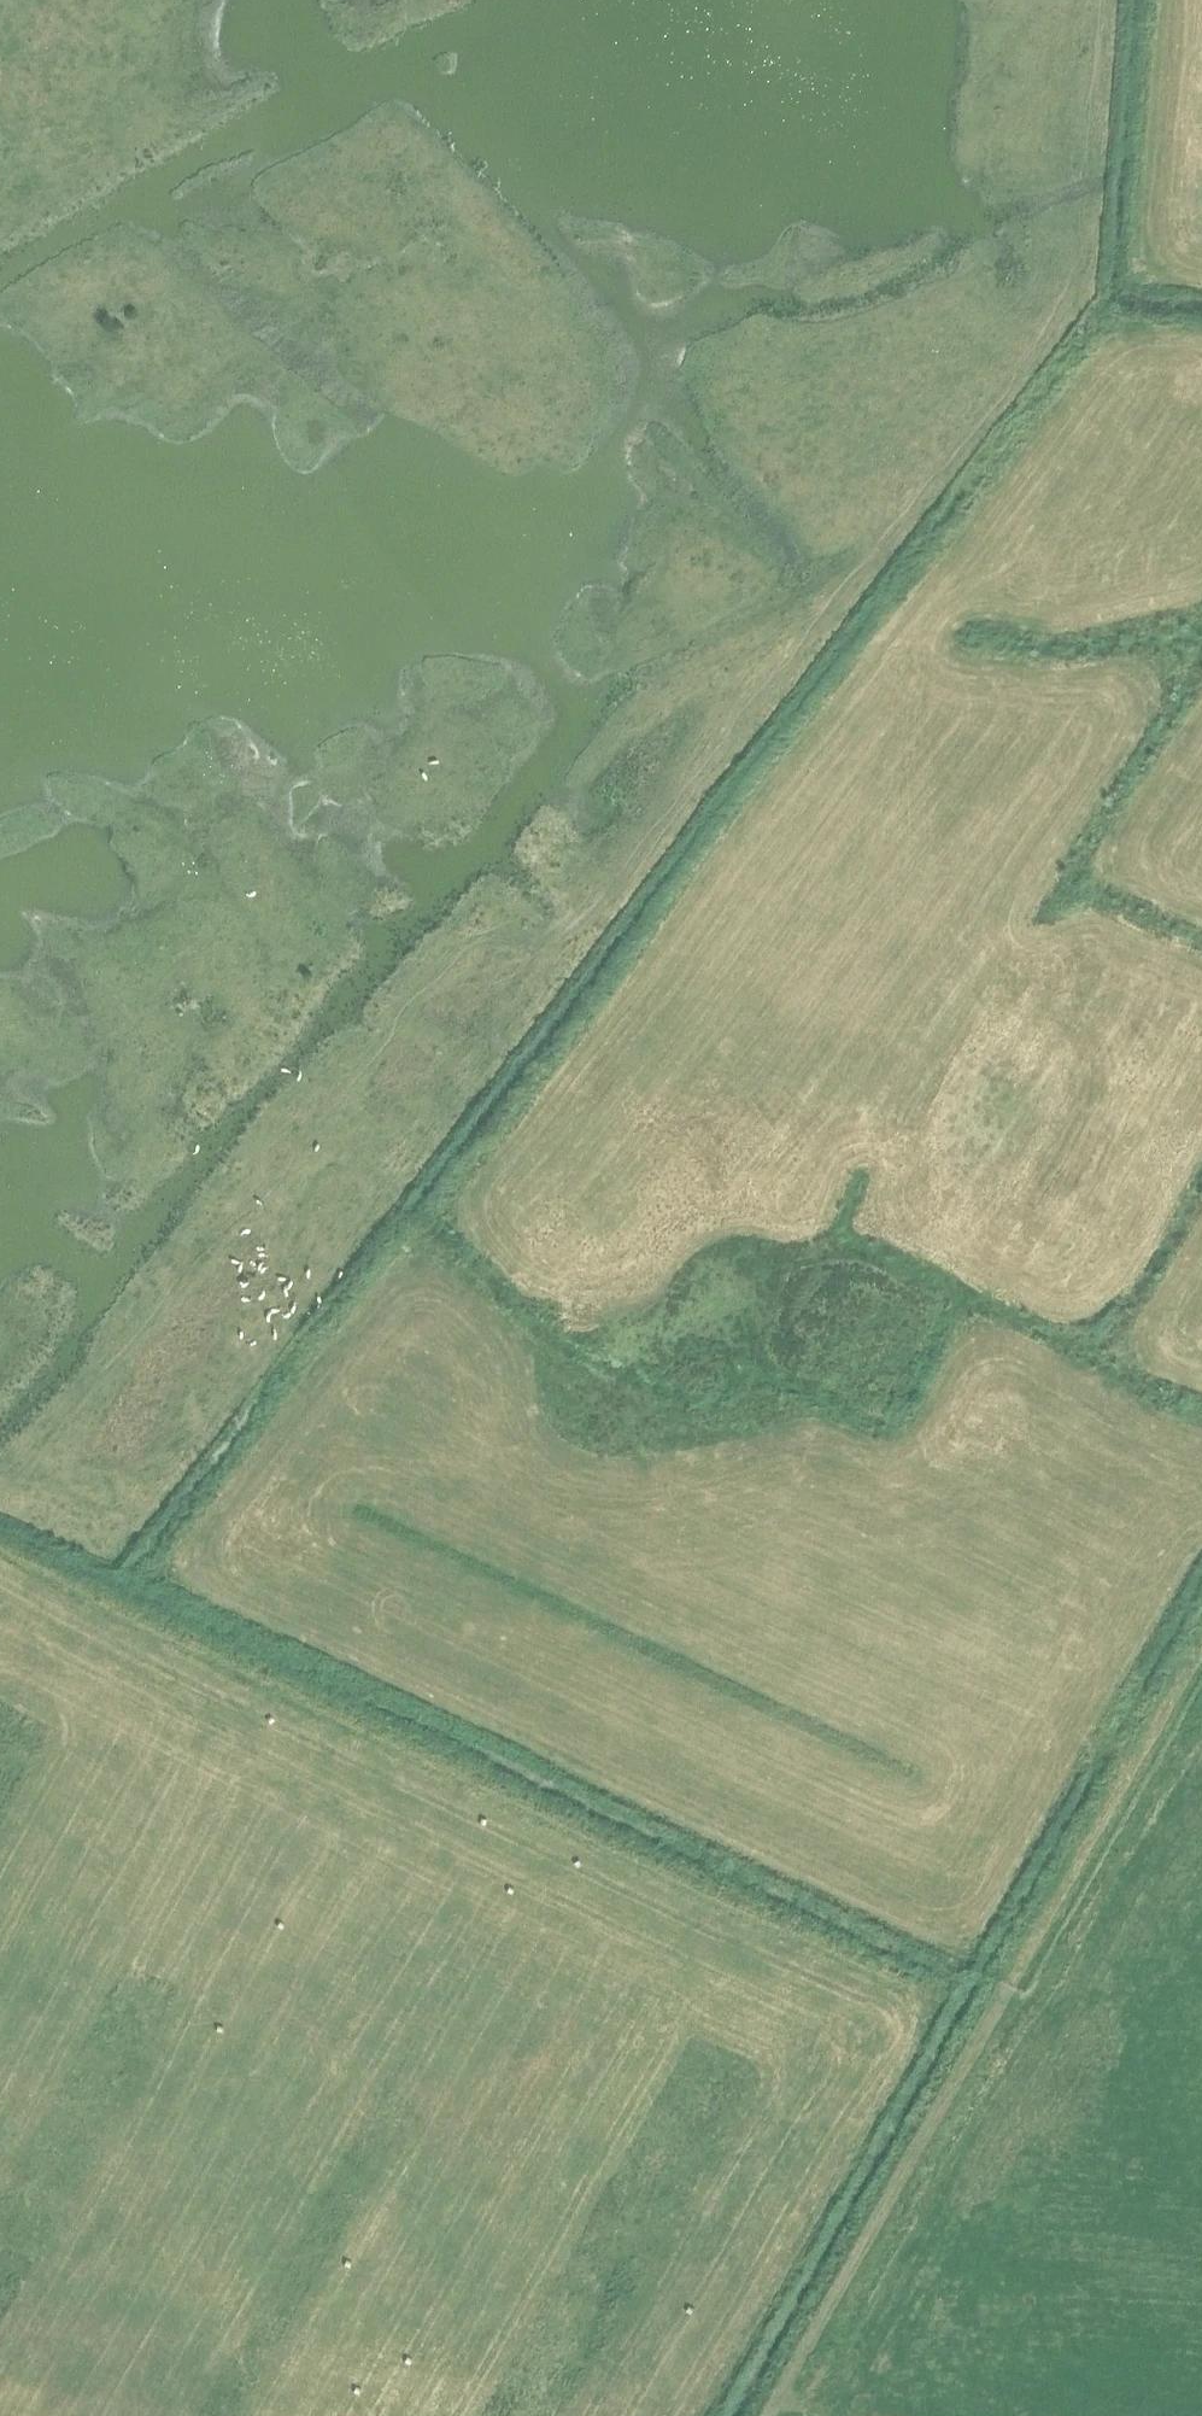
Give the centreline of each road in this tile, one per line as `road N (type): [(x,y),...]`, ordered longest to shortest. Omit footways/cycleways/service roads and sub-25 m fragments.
road 1 (track): [(777,2408),(1201,1646)]

